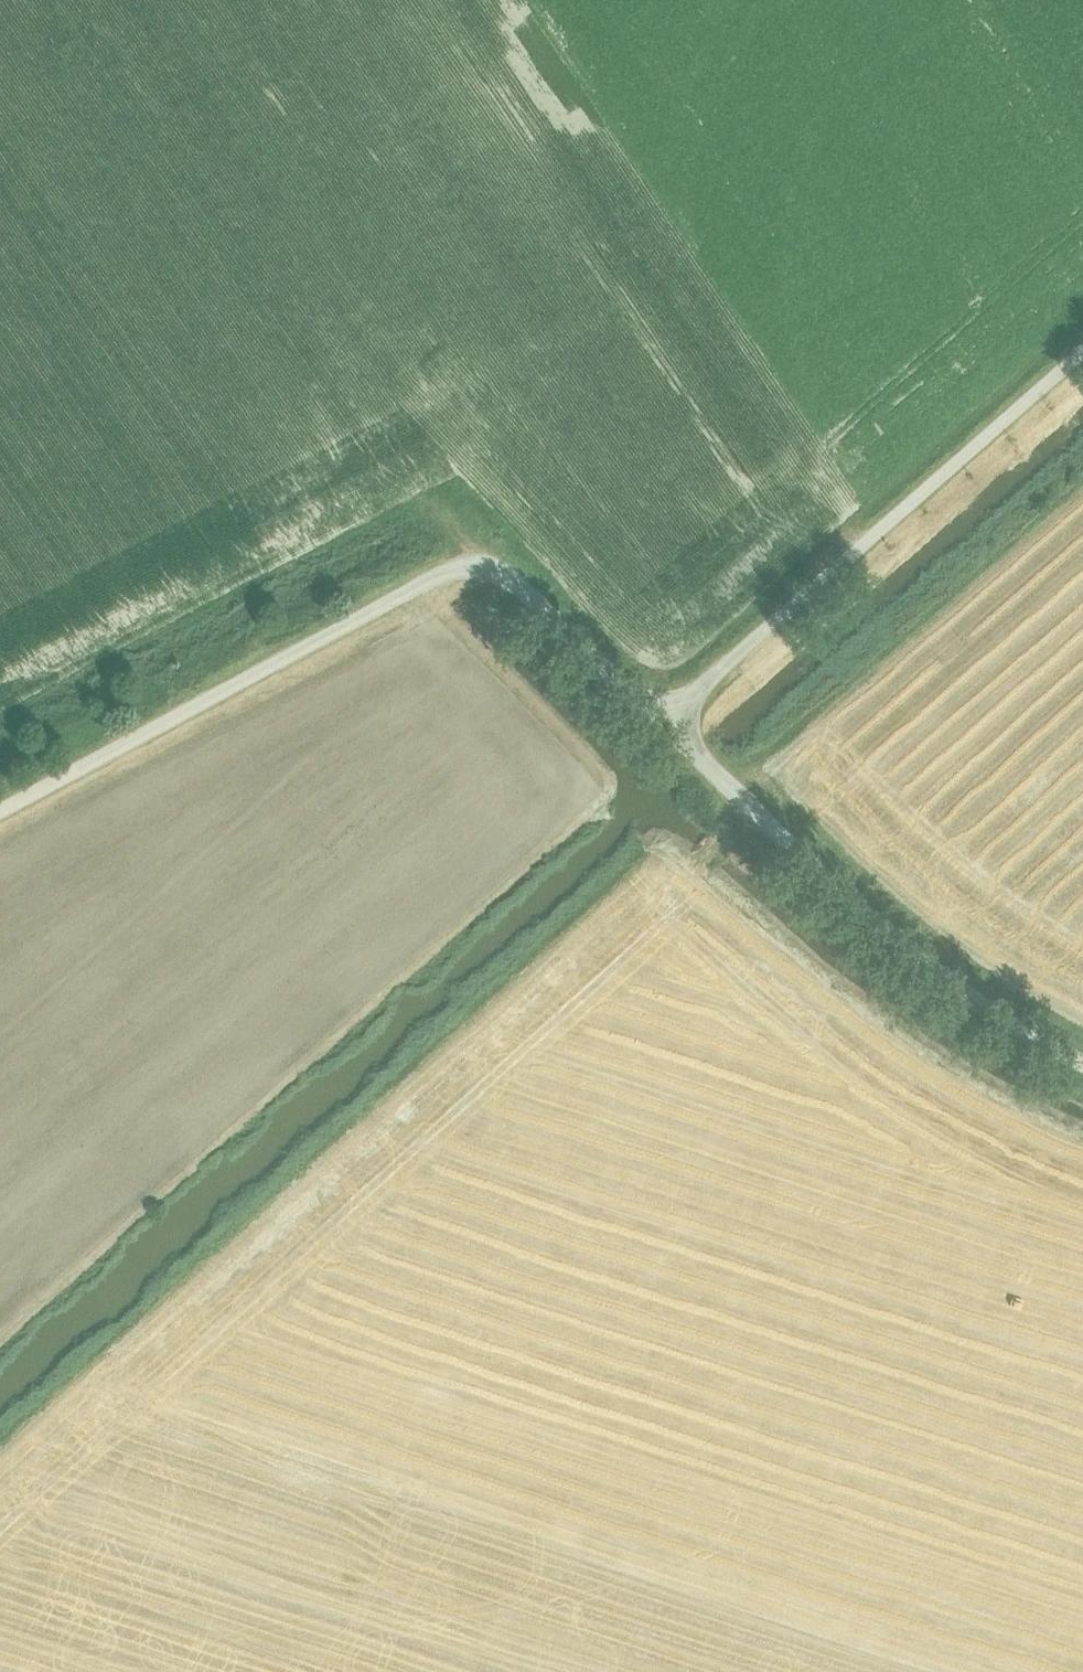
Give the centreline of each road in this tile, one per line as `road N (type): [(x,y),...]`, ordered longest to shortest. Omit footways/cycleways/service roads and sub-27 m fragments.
road 1 (unclassified): [(0,811),(434,577),(476,565),(512,578),(661,719)]
road 2 (unclassified): [(661,719),(1082,350)]
road 3 (unclassified): [(1082,1062),(943,979),(661,719)]

